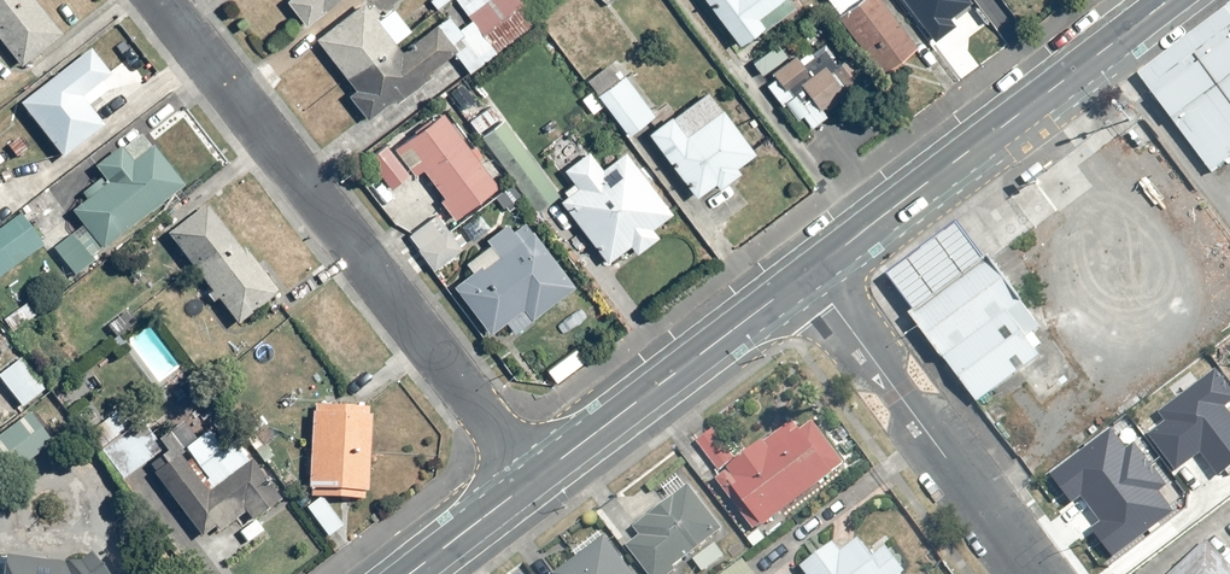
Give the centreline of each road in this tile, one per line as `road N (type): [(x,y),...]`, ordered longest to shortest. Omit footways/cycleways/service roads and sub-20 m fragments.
road 1 (residential): [(157,0),(534,480)]
road 2 (tertiary): [(1167,0),(807,271)]
road 3 (residential): [(807,271),(1033,573)]
road 4 (tertiary): [(807,271),(534,480)]
road 5 (tertiary): [(534,480),(410,573)]

